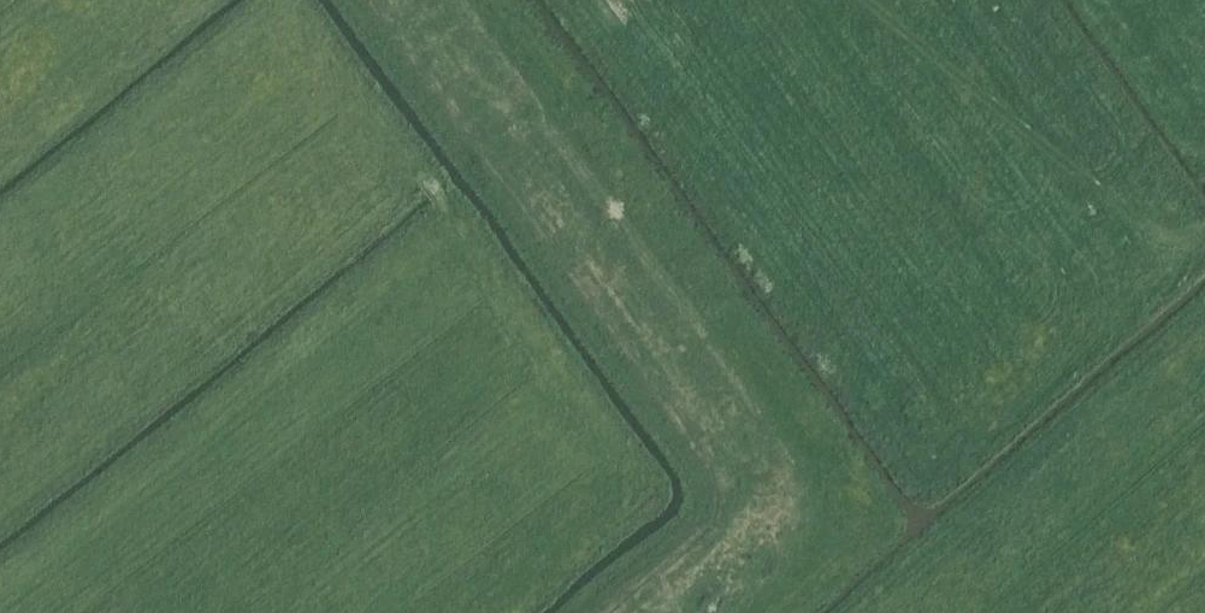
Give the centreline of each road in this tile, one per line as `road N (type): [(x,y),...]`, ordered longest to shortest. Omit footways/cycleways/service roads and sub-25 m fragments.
road 1 (track): [(885,0),(1137,199),(1204,221)]

